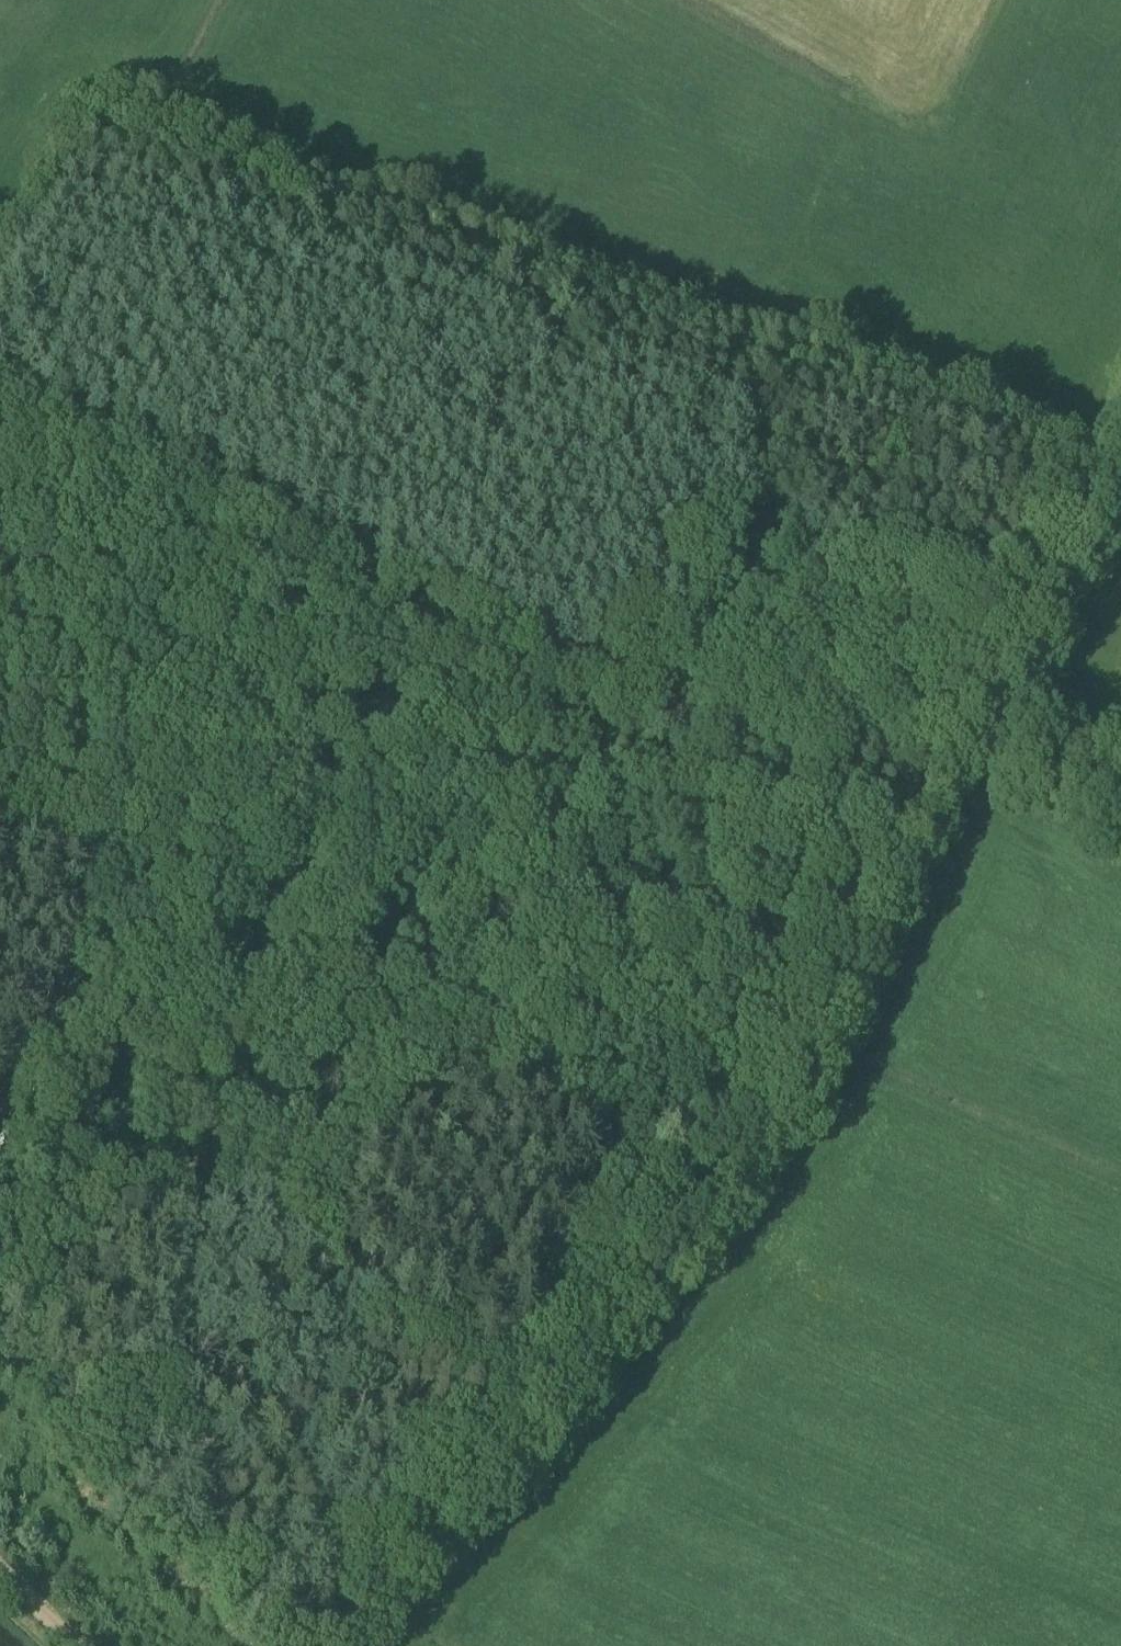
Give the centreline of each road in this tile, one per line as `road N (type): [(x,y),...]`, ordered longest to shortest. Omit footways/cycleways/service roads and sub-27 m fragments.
road 1 (track): [(318,1645),(726,1207),(1120,471)]

